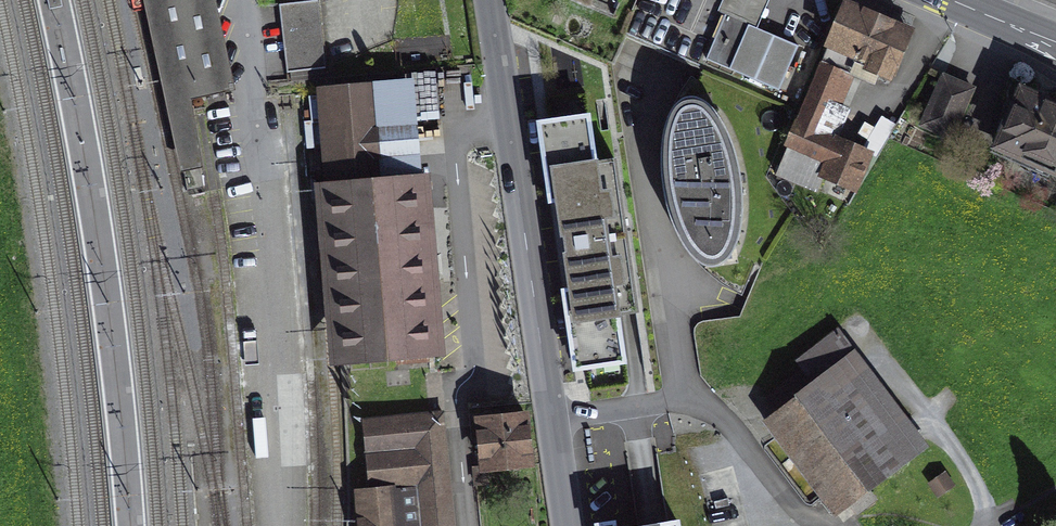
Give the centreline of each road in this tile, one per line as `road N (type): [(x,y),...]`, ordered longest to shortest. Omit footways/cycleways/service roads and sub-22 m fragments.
road 1 (residential): [(489,0),(567,525)]

